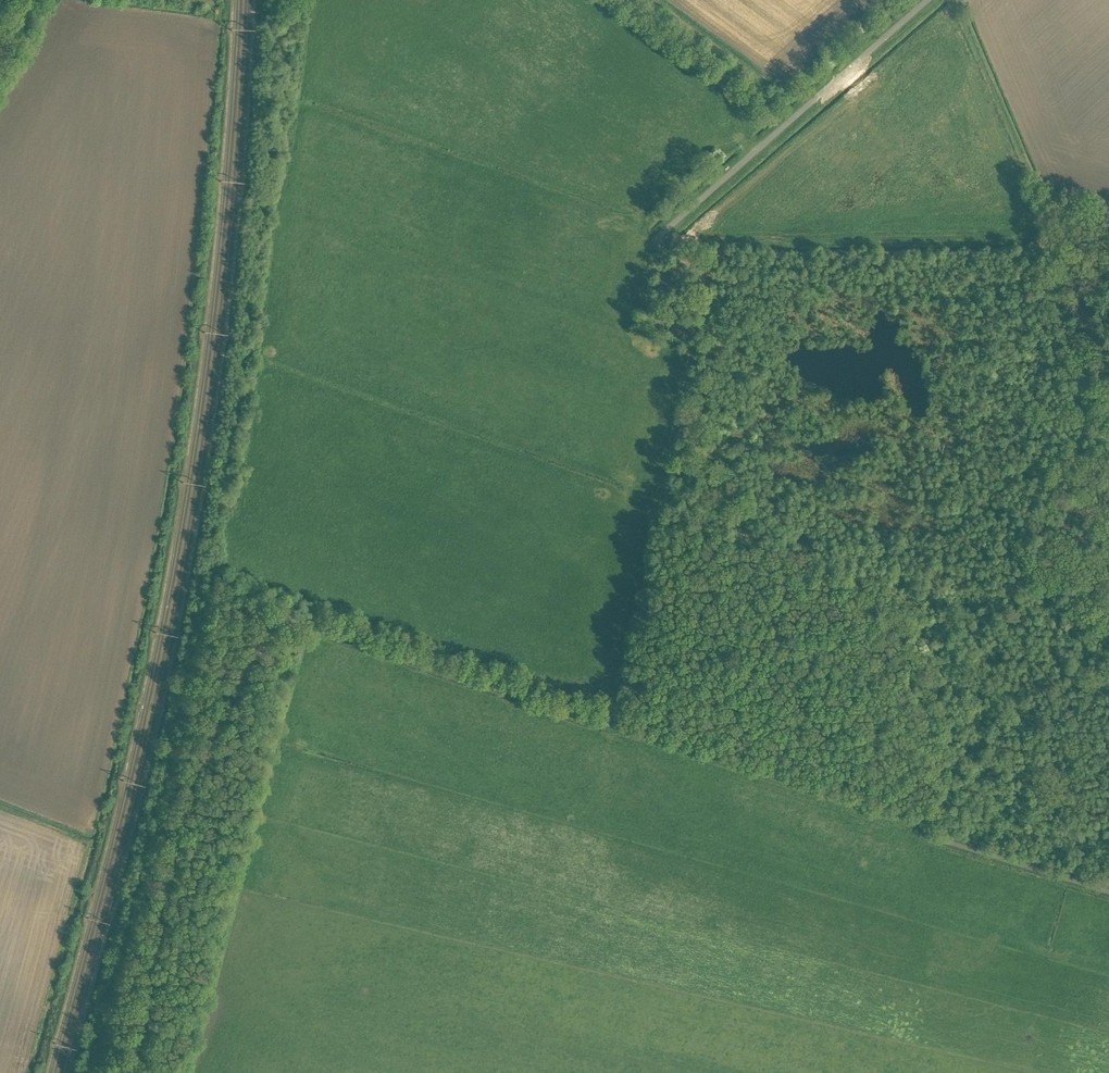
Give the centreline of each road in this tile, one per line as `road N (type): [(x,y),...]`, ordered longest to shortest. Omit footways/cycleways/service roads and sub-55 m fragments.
road 1 (unclassified): [(662,234),(929,0)]

